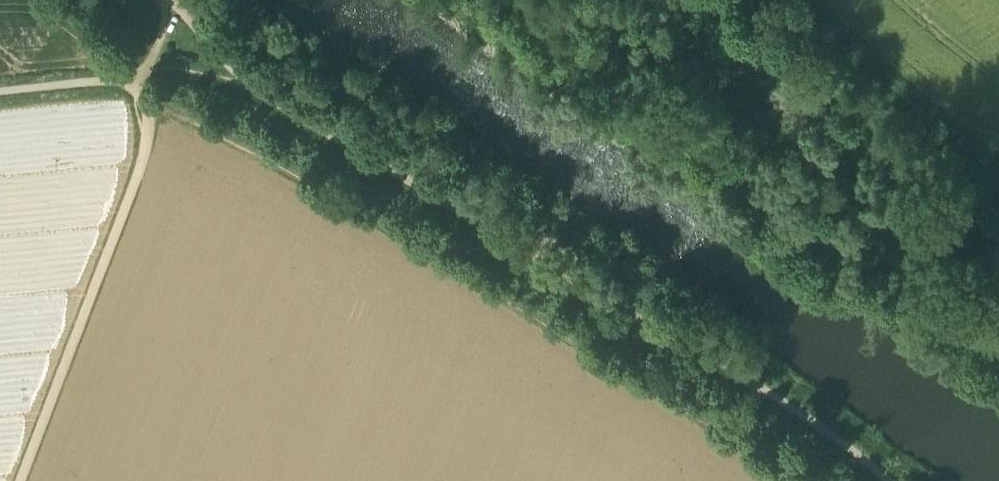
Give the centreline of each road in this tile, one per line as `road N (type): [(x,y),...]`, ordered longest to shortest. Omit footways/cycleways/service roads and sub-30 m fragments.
road 1 (track): [(887,480),(783,400),(271,104),(192,16)]
road 2 (track): [(180,131),(422,264),(766,480)]
road 3 (track): [(180,131),(27,480)]
road 4 (track): [(145,90),(0,107)]

